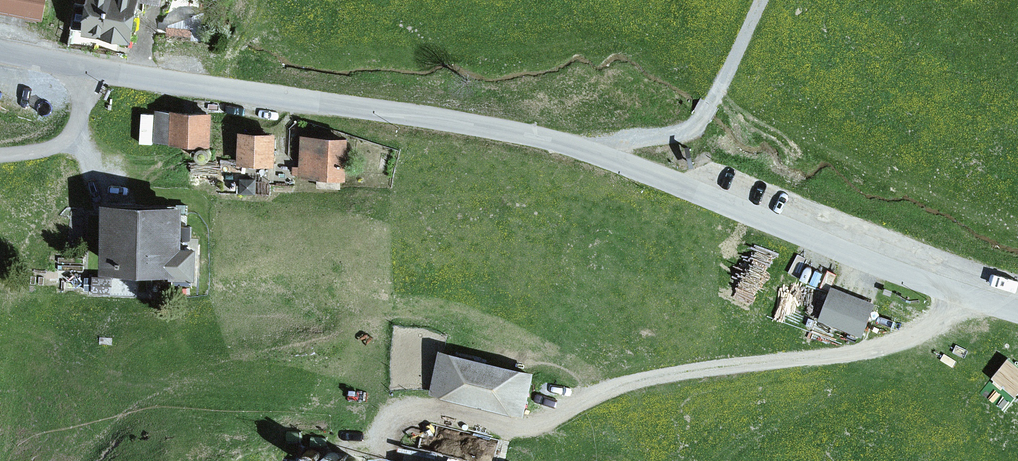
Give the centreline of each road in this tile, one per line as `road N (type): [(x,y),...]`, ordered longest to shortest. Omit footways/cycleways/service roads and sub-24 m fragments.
road 1 (tertiary): [(1017,301),(548,140),(0,50)]
road 2 (track): [(971,288),(904,342),(637,379),(519,427),(416,409),(394,424),(379,460)]
road 3 (track): [(603,156),(623,141),(684,131),(703,117),(761,0)]

